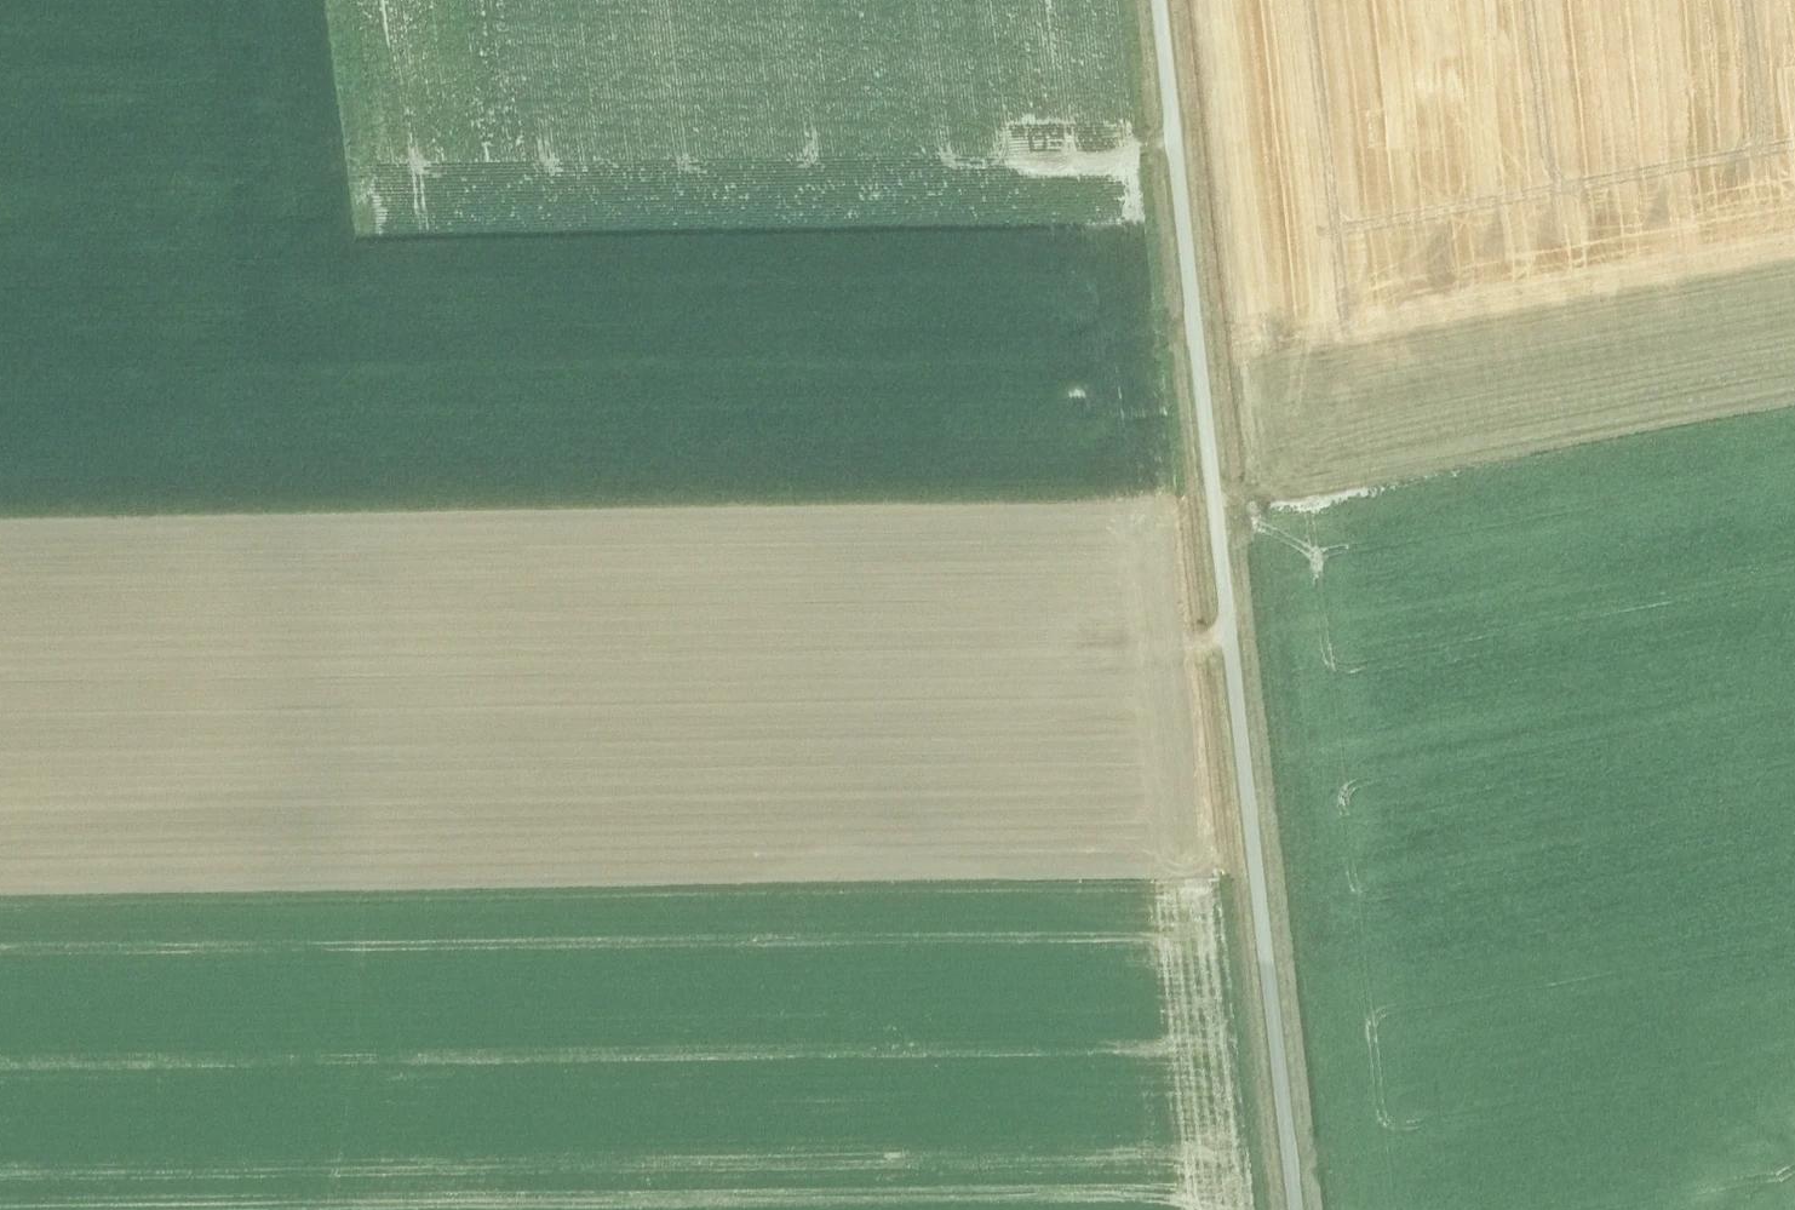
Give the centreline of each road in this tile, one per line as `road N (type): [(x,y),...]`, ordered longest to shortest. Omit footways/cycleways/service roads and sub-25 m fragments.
road 1 (unclassified): [(1295,1209),(1157,0)]

